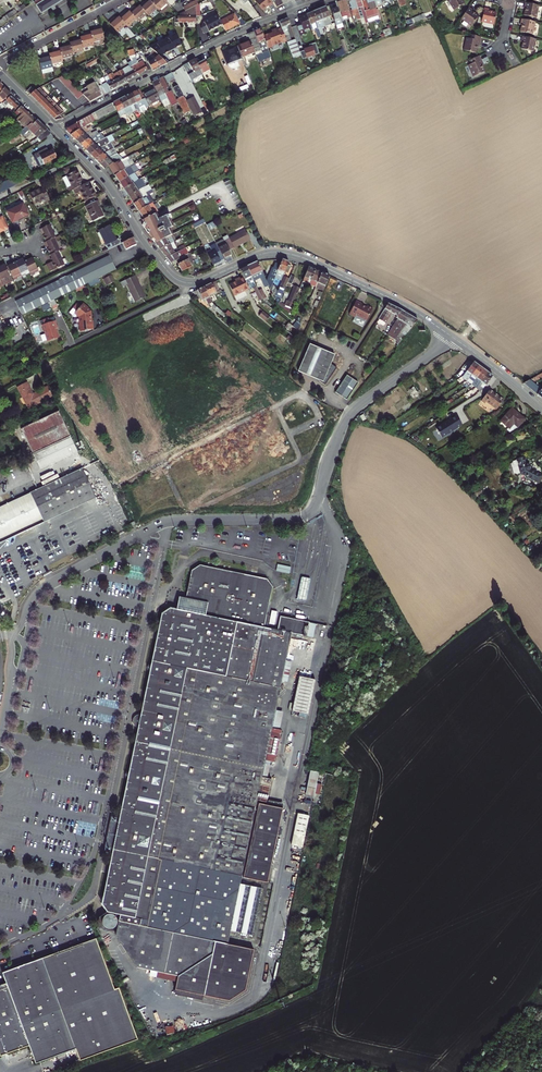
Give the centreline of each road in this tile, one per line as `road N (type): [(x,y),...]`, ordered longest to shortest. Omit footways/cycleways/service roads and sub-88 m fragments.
road 1 (tertiary): [(55,129),(107,182),(175,278),(193,283),(262,254),(295,255),(416,313),(541,408)]
road 2 (residential): [(55,129),(224,39),(320,0)]
road 3 (residential): [(0,64),(119,0)]

